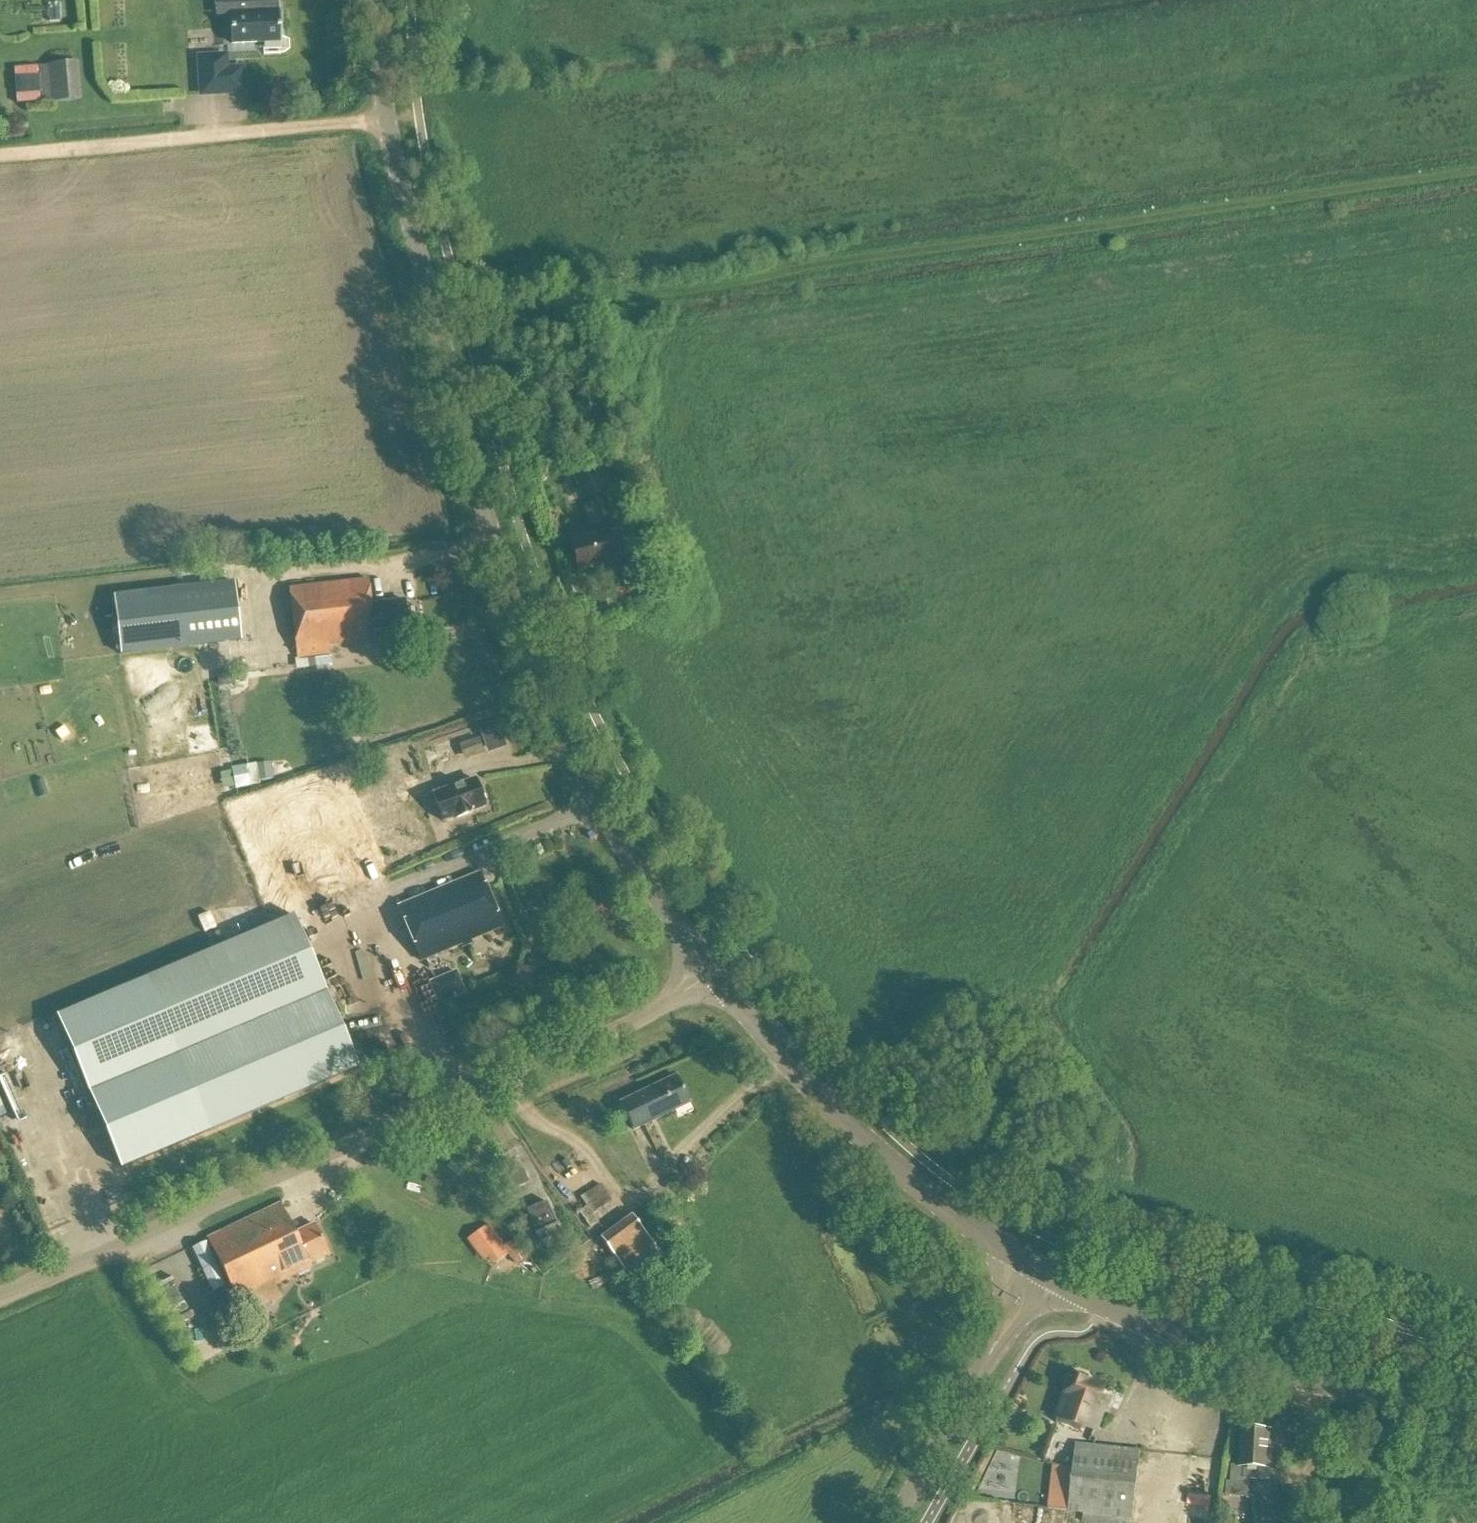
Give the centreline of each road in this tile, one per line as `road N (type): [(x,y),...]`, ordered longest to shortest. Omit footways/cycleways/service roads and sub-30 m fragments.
road 1 (tertiary): [(718,976),(599,801),(513,605),(475,481),(390,121),(383,0)]
road 2 (unclassified): [(0,1297),(653,1017),(718,976)]
road 3 (tertiary): [(1476,1422),(1277,1374),(1038,1272)]
road 4 (tertiary): [(1038,1272),(851,1127),(718,976)]
road 5 (tertiary): [(894,1522),(1038,1272)]

